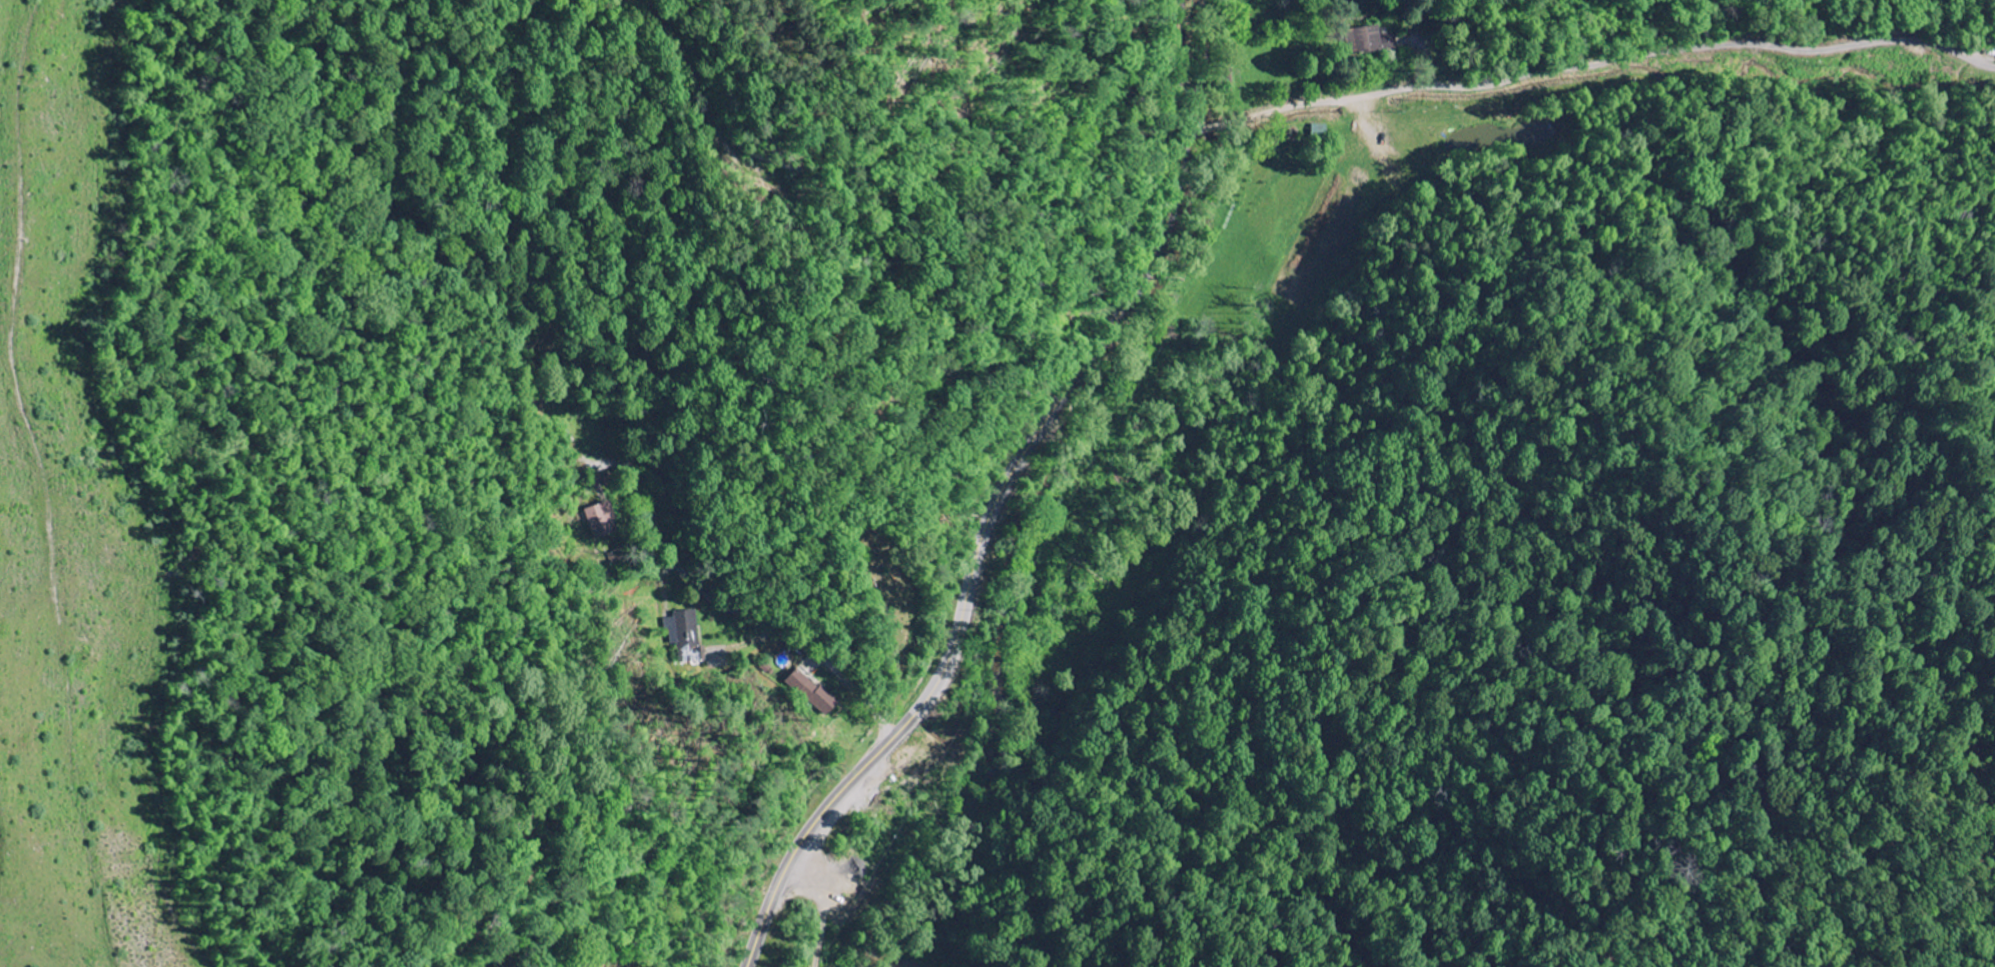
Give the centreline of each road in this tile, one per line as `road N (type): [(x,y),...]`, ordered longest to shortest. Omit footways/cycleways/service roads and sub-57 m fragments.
road 1 (secondary): [(1182,0),(1183,156),(1161,242),(1014,473),(938,679),(812,832),(750,966)]
road 2 (residential): [(1994,64),(1913,41),(1807,50),(1699,44),(1486,85),(1414,86),(1282,108),(1183,138)]

